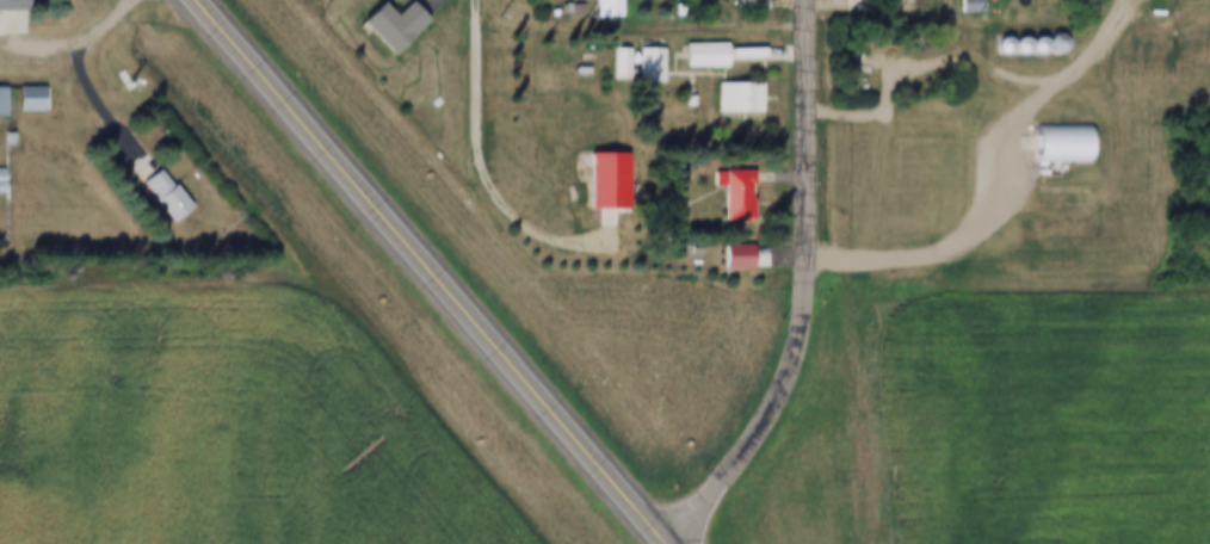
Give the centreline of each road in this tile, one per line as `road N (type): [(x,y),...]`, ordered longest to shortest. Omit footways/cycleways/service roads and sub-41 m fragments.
road 1 (primary): [(204,0),(672,543)]
road 2 (residential): [(1075,79),(1014,144),(998,206),(963,246),(907,260),(809,253)]
road 3 (residential): [(809,253),(804,345),(757,443),(666,537)]
road 4 (residential): [(809,0),(809,253)]

